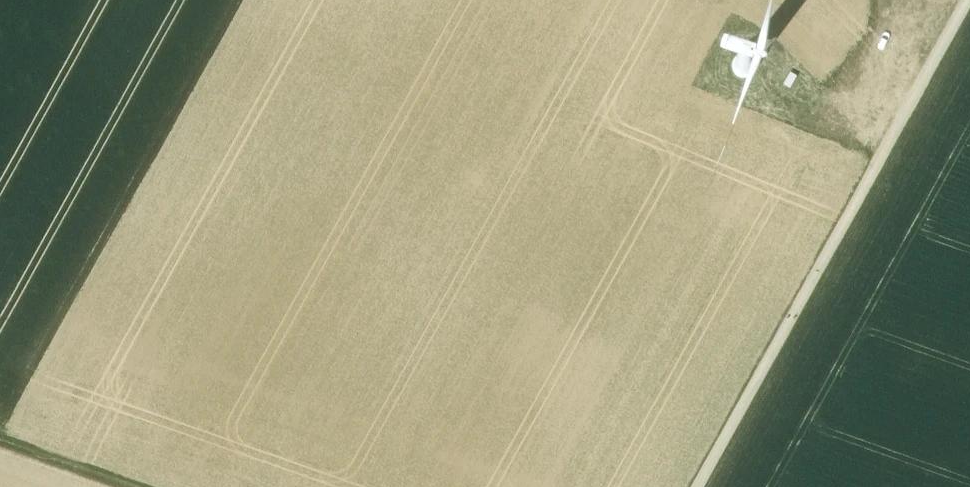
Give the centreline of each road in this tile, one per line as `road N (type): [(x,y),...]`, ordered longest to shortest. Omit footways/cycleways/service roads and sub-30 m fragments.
road 1 (track): [(700,486),(968,0)]
road 2 (track): [(742,81),(889,141)]
road 3 (track): [(0,443),(122,486)]

